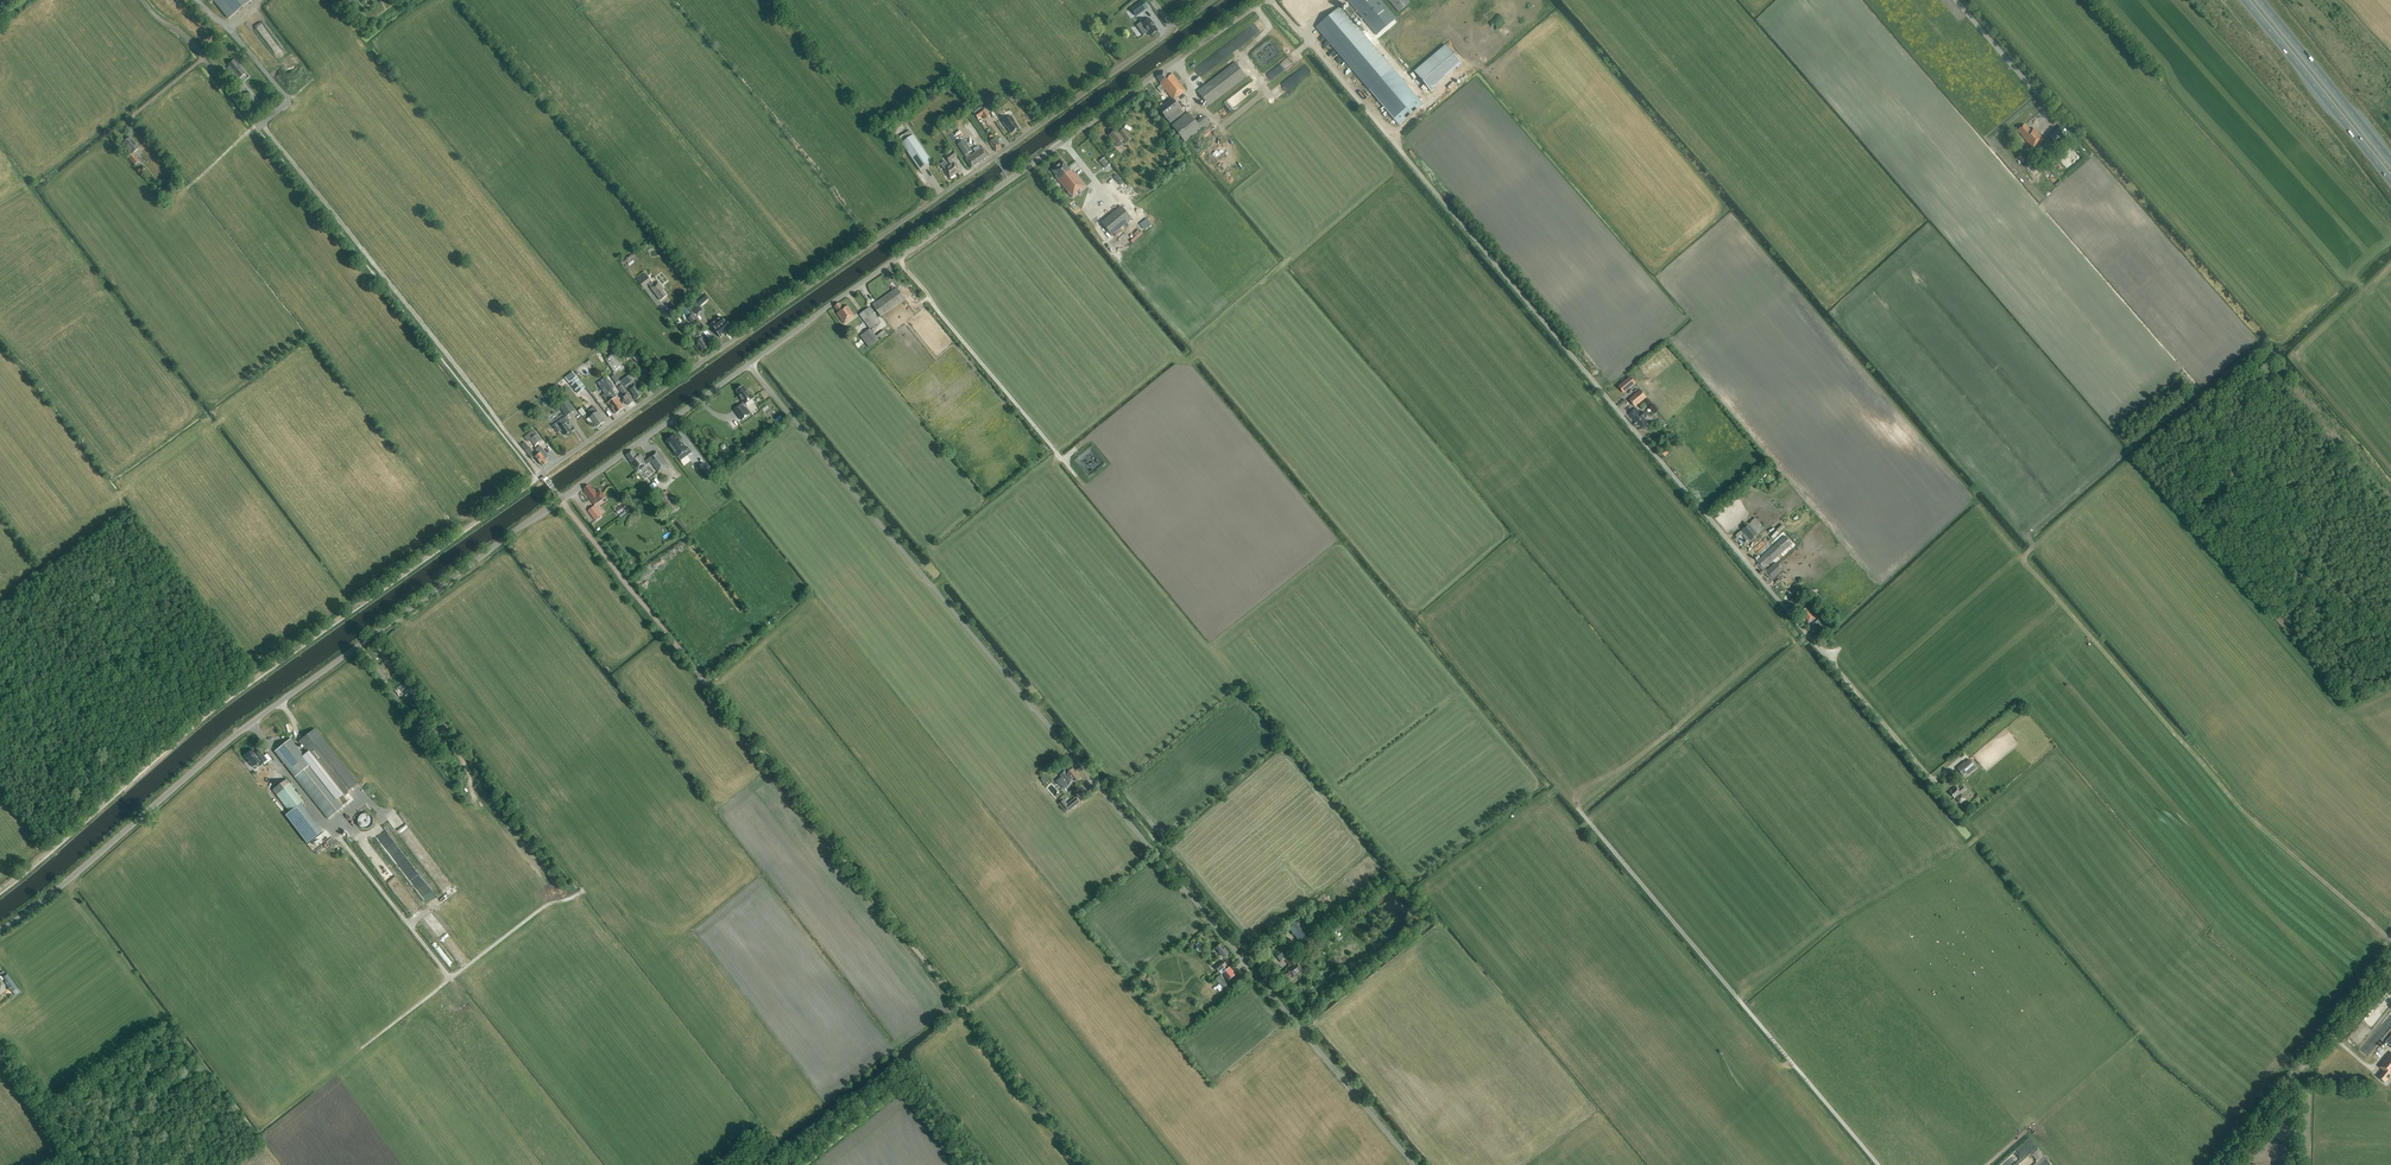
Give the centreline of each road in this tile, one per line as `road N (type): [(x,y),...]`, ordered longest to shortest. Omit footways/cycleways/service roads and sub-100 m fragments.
road 1 (unclassified): [(1413,1164),(750,366)]
road 2 (unclassified): [(1831,663),(1270,0)]
road 3 (track): [(1082,1164),(561,500)]
road 4 (unclassified): [(561,500),(542,476),(1175,28)]
road 5 (unclassified): [(0,931),(229,742),(561,500)]
road 6 (track): [(0,890),(207,710),(542,476)]
road 7 (unclassified): [(750,366),(1267,0)]
road 8 (tertiary): [(2223,1164),(2390,959)]
road 9 (trunk): [(2244,0),(2390,181)]
road 10 (unclassified): [(561,500),(750,366)]
road 11 (trunk): [(2390,162),(2259,0)]
road 12 (track): [(0,1046),(83,1164)]
road 13 (unclassified): [(232,96),(183,34),(143,0)]
road 14 (track): [(202,57),(130,118),(146,144)]

